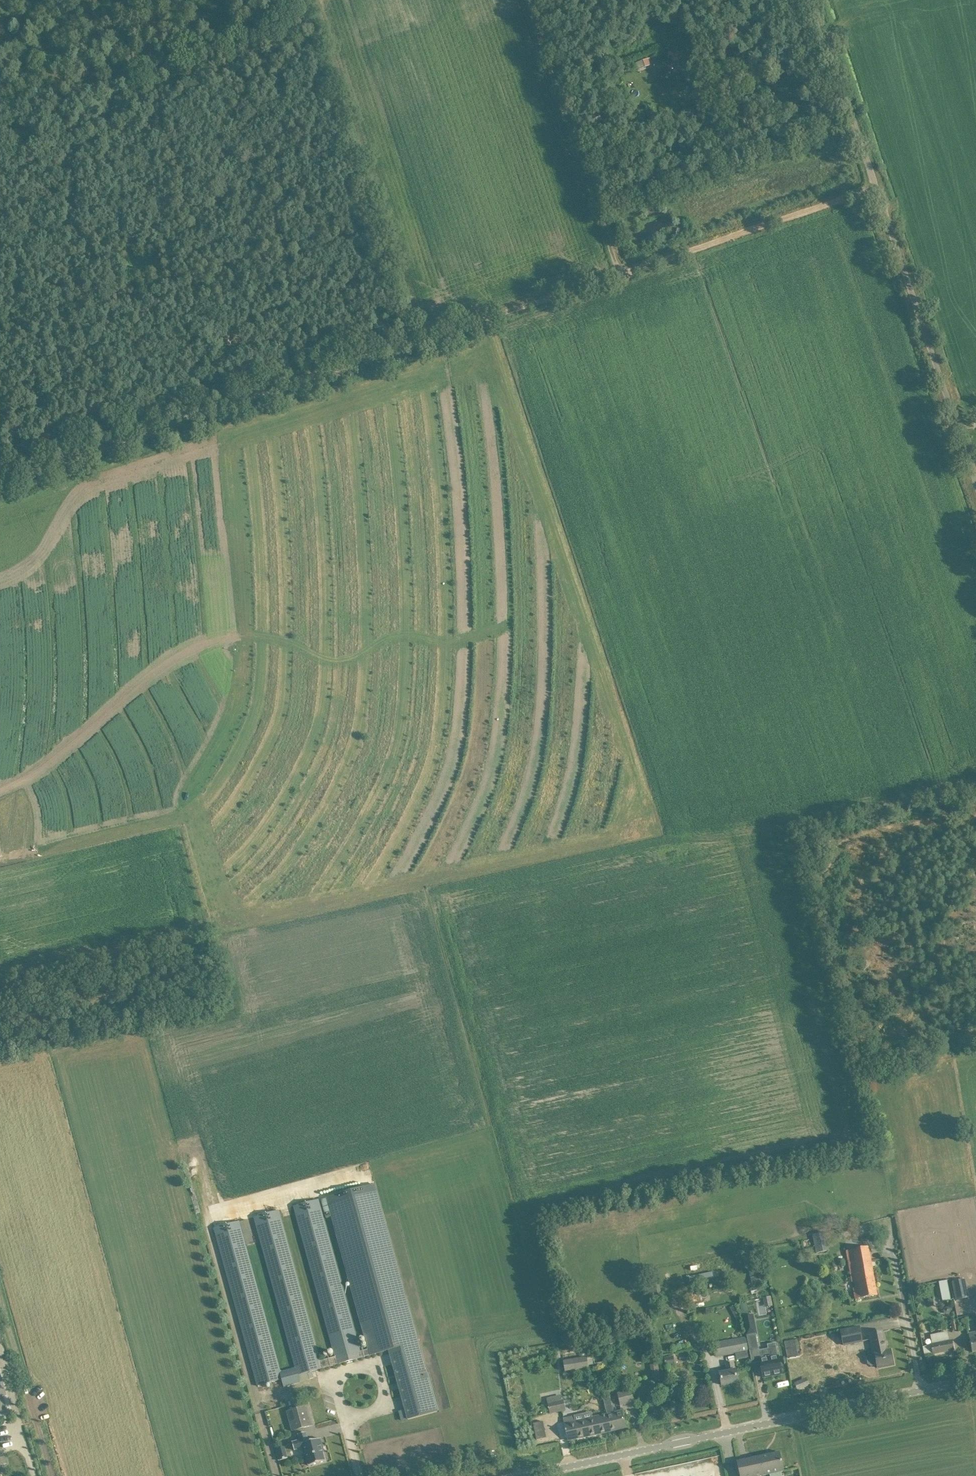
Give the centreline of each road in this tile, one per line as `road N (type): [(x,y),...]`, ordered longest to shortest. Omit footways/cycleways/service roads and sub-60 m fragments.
road 1 (unclassified): [(975,499),(808,0)]
road 2 (unclassified): [(524,1475),(975,1379)]

